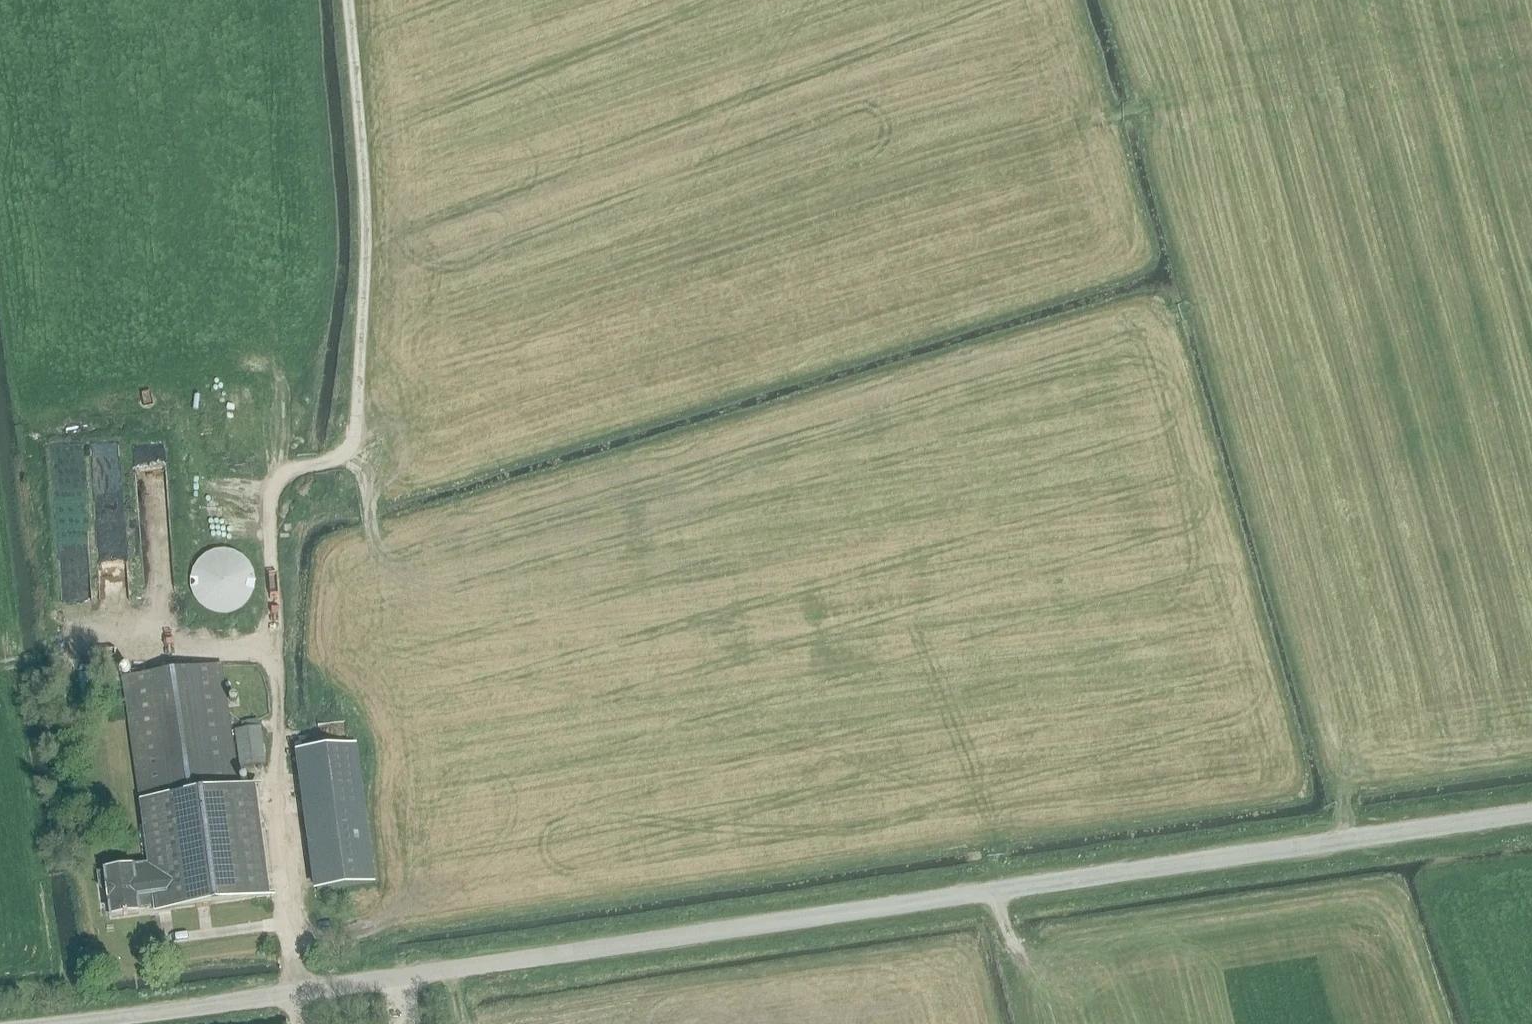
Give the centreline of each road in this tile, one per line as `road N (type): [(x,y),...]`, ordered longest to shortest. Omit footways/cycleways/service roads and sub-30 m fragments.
road 1 (unclassified): [(54,1023),(1531,812)]

